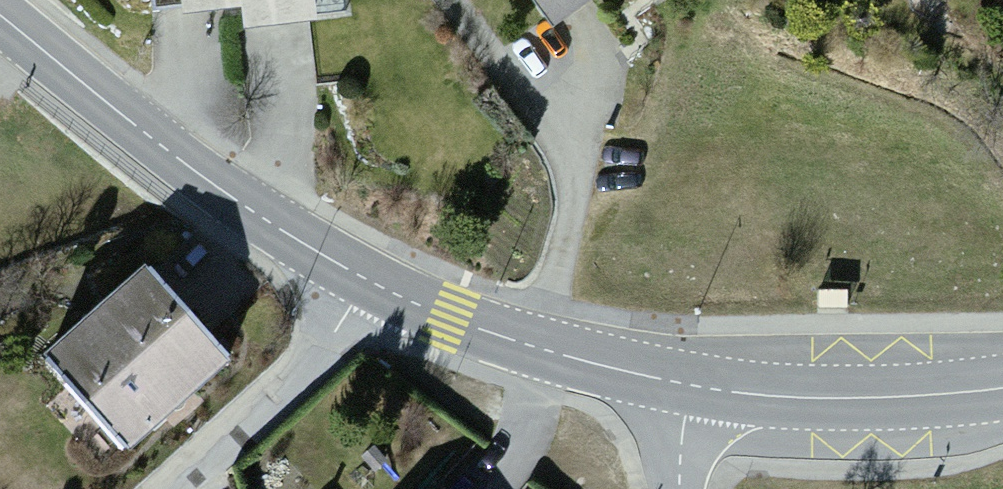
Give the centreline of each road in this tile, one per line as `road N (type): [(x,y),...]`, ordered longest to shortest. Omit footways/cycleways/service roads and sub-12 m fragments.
road 1 (tertiary): [(0,14),(255,210),(375,285)]
road 2 (tertiary): [(658,380),(868,400),(1002,385)]
road 3 (tertiary): [(375,285),(658,380)]
road 4 (residential): [(375,285),(338,345),(182,488)]

